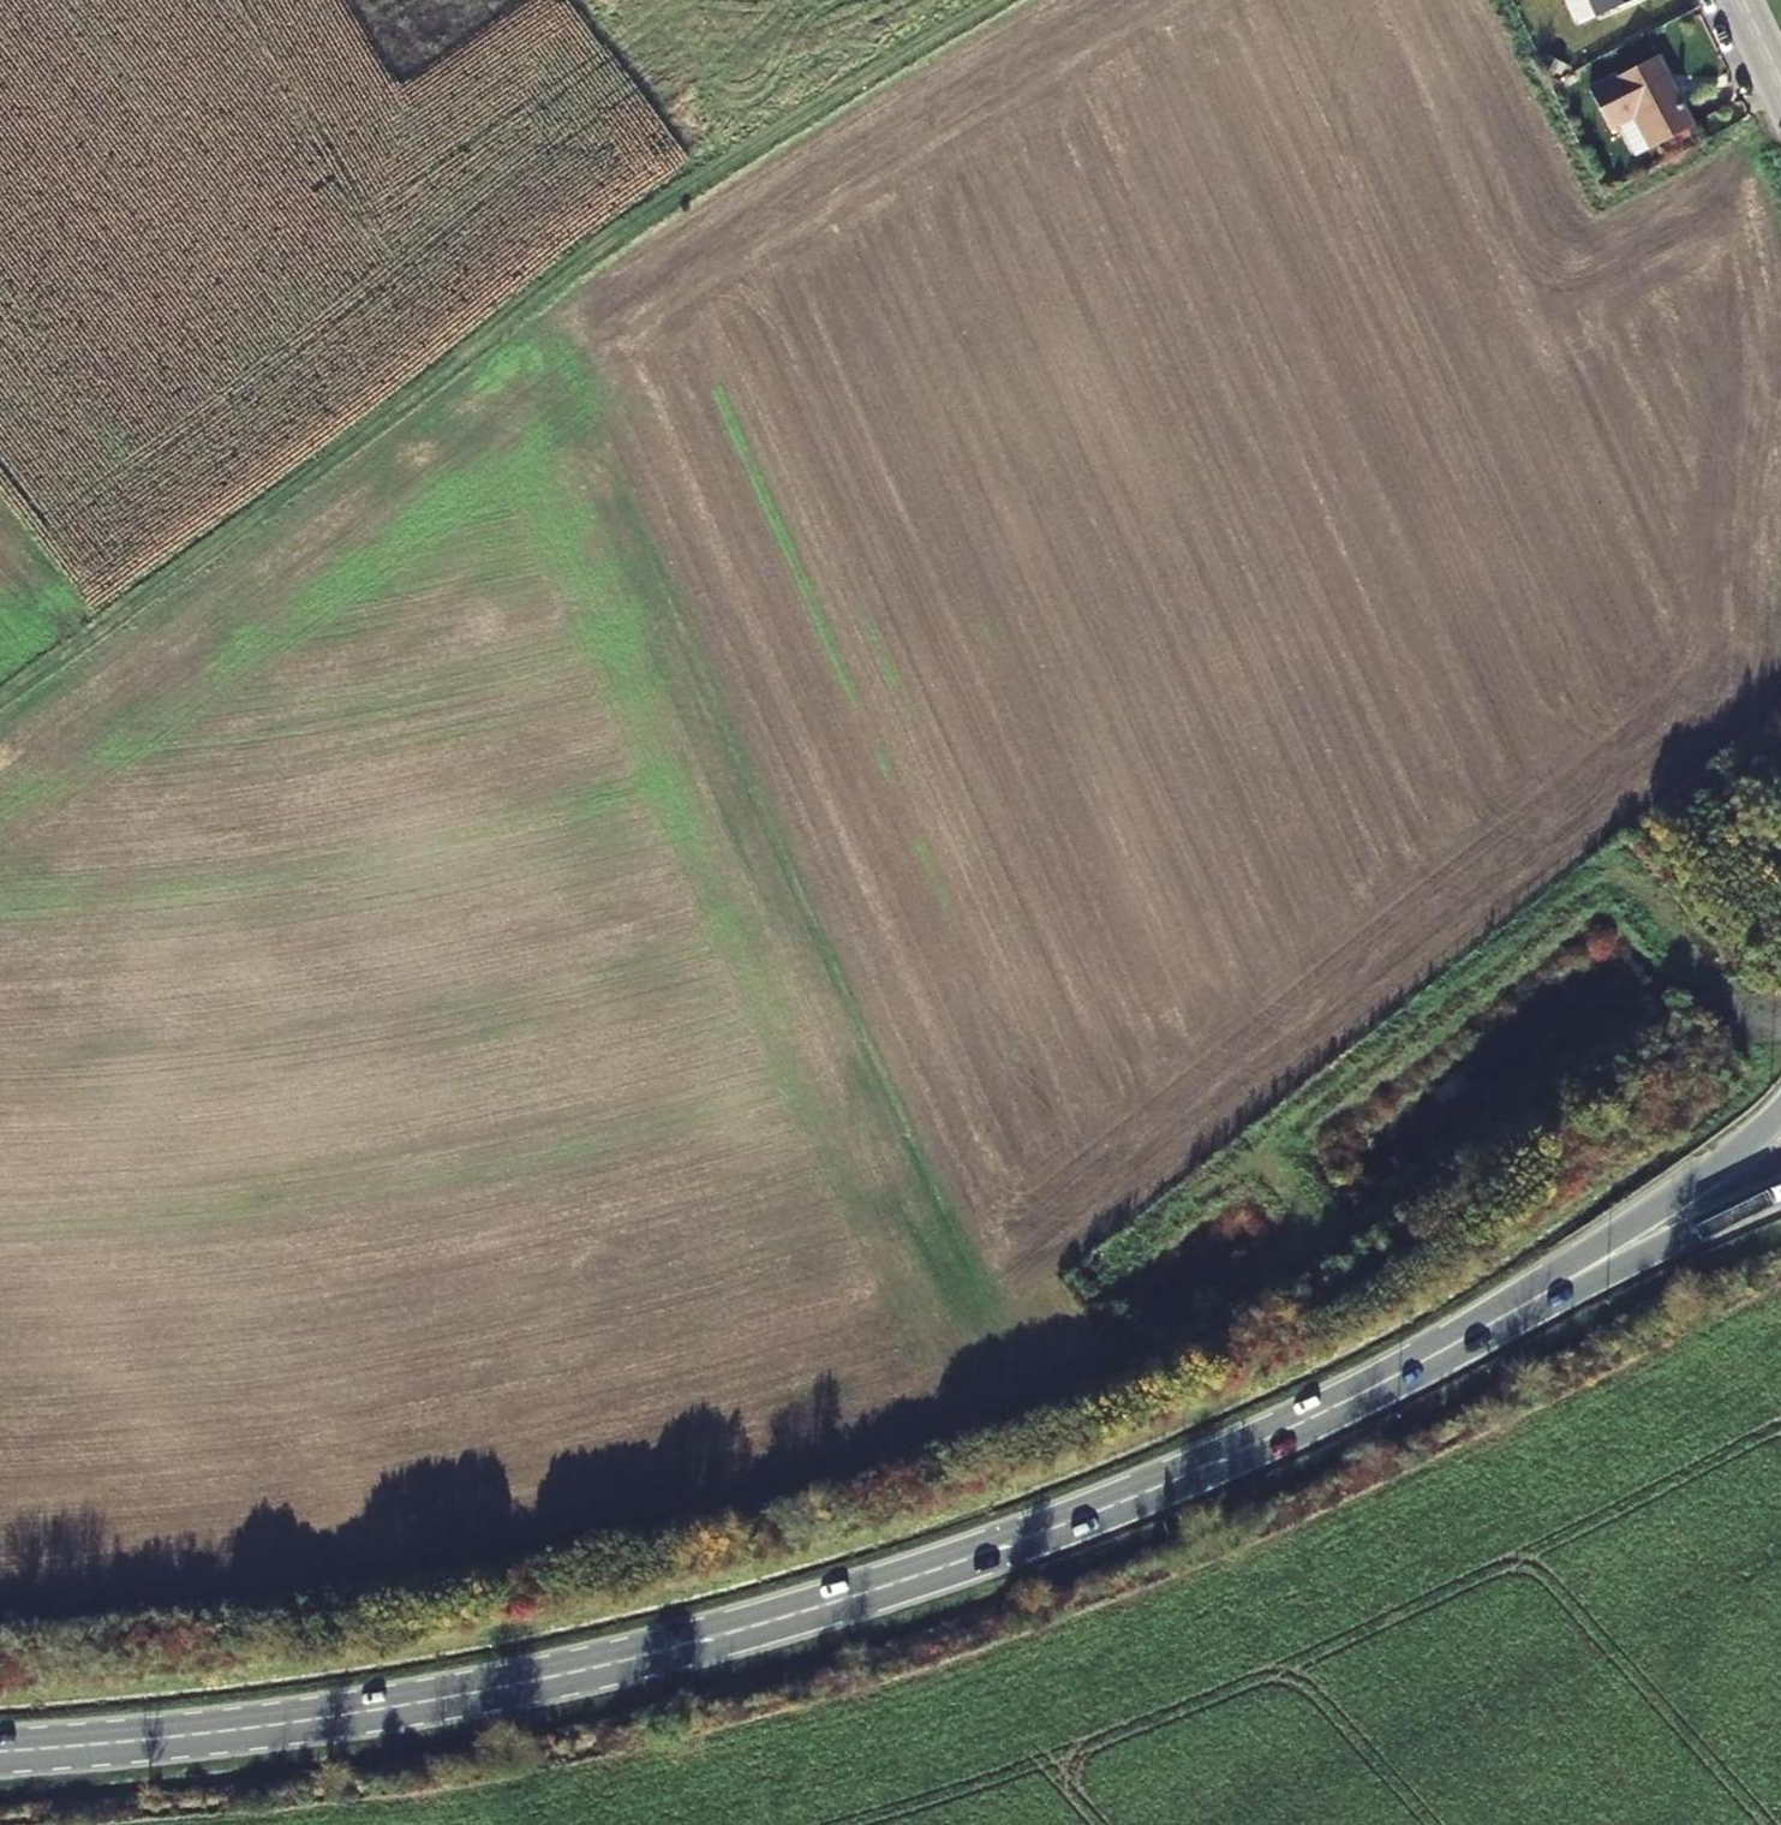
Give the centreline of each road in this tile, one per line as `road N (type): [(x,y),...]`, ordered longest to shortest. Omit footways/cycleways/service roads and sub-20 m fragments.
road 1 (secondary): [(0,1756),(402,1713),(862,1602),(1193,1481),(1505,1327),(1588,1273)]
road 2 (track): [(994,0),(769,134),(639,225),(399,412),(0,698)]
road 3 (secondary): [(1780,1118),(1738,1158),(1613,1238),(1588,1273)]
road 4 (secondary): [(1588,1273),(1625,1273),(1780,1197)]

